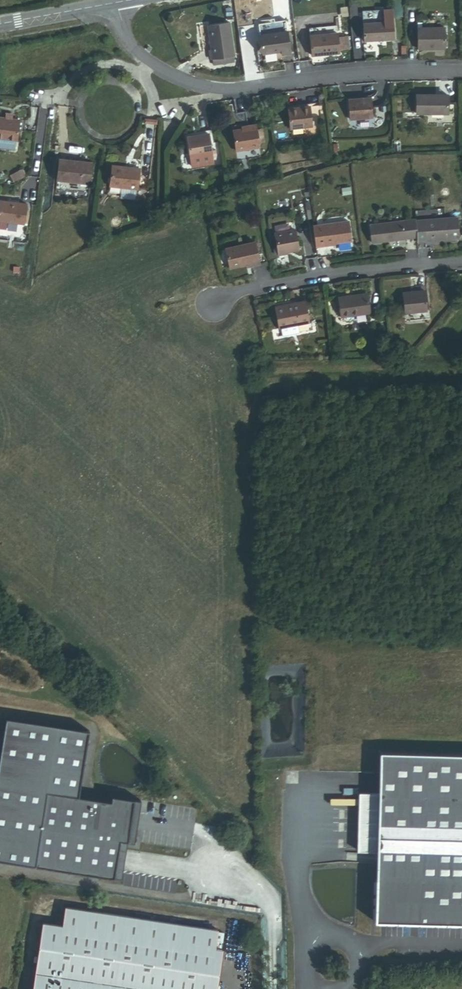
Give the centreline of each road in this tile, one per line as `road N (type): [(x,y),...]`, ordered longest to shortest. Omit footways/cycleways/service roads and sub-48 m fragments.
road 1 (residential): [(116,4),(148,62),(198,85),(232,90),(343,74),(461,73)]
road 2 (residential): [(461,262),(351,270),(212,302)]

